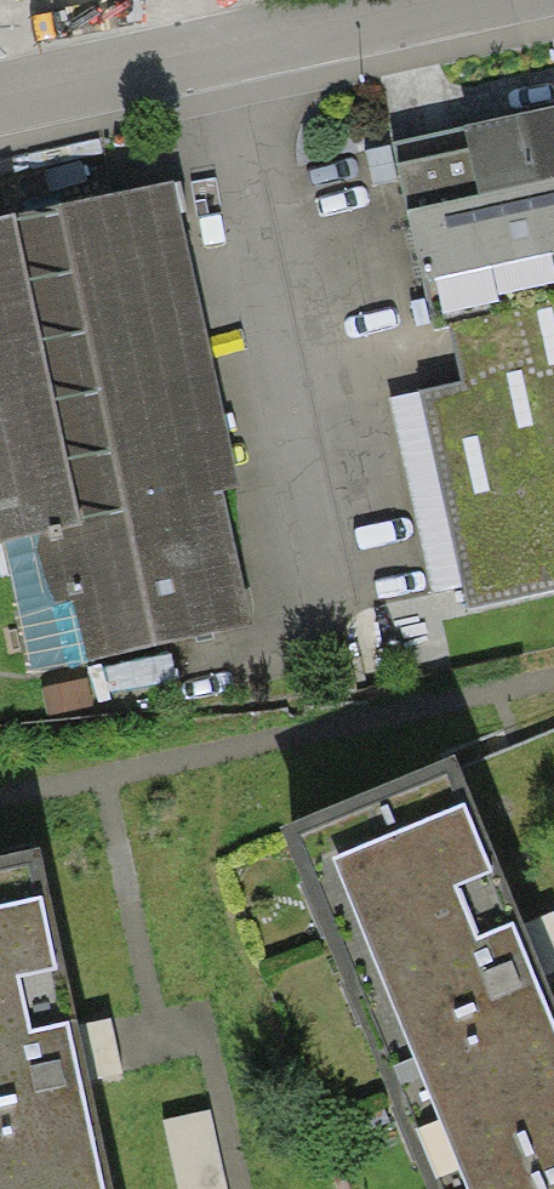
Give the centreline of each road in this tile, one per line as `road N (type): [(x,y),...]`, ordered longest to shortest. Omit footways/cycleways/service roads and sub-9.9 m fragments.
road 1 (residential): [(0,102),(478,0)]

